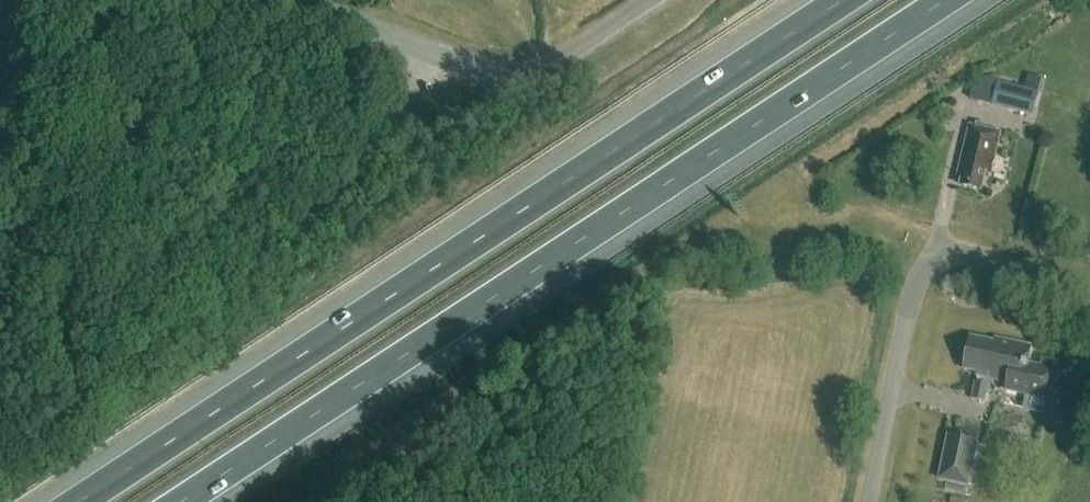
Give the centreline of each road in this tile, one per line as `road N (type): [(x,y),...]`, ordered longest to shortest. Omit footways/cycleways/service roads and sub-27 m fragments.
road 1 (motorway): [(842,0),(77,501)]
road 2 (motorway): [(180,501),(945,0)]
road 3 (unclassified): [(865,501),(908,277),(931,257),(1089,307)]
road 4 (unclassified): [(290,0),(488,72),(553,71),(654,0)]

